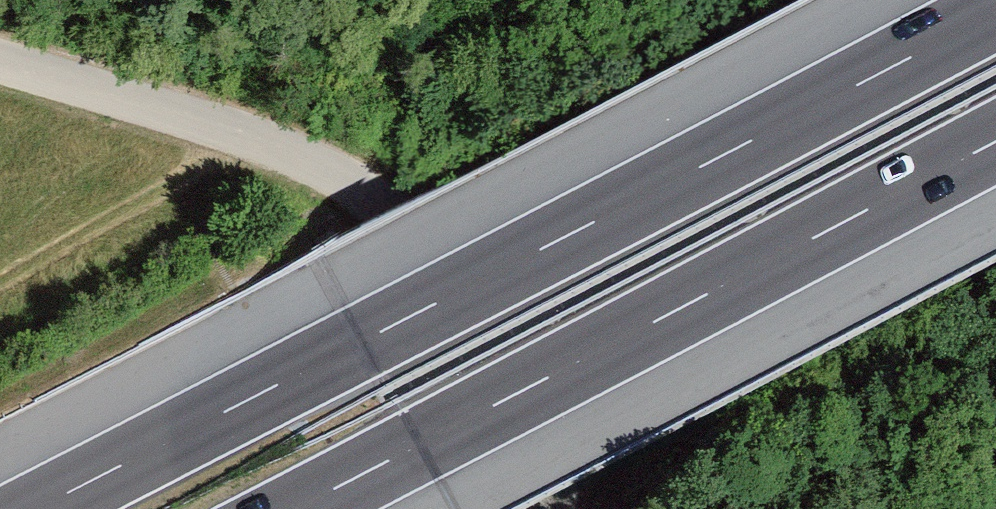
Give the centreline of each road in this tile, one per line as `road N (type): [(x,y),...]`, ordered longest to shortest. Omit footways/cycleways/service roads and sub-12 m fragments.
road 1 (motorway): [(995,7),(35,508)]
road 2 (motorway): [(301,508),(995,144)]
road 3 (unclassified): [(493,508),(370,187),(0,75)]

